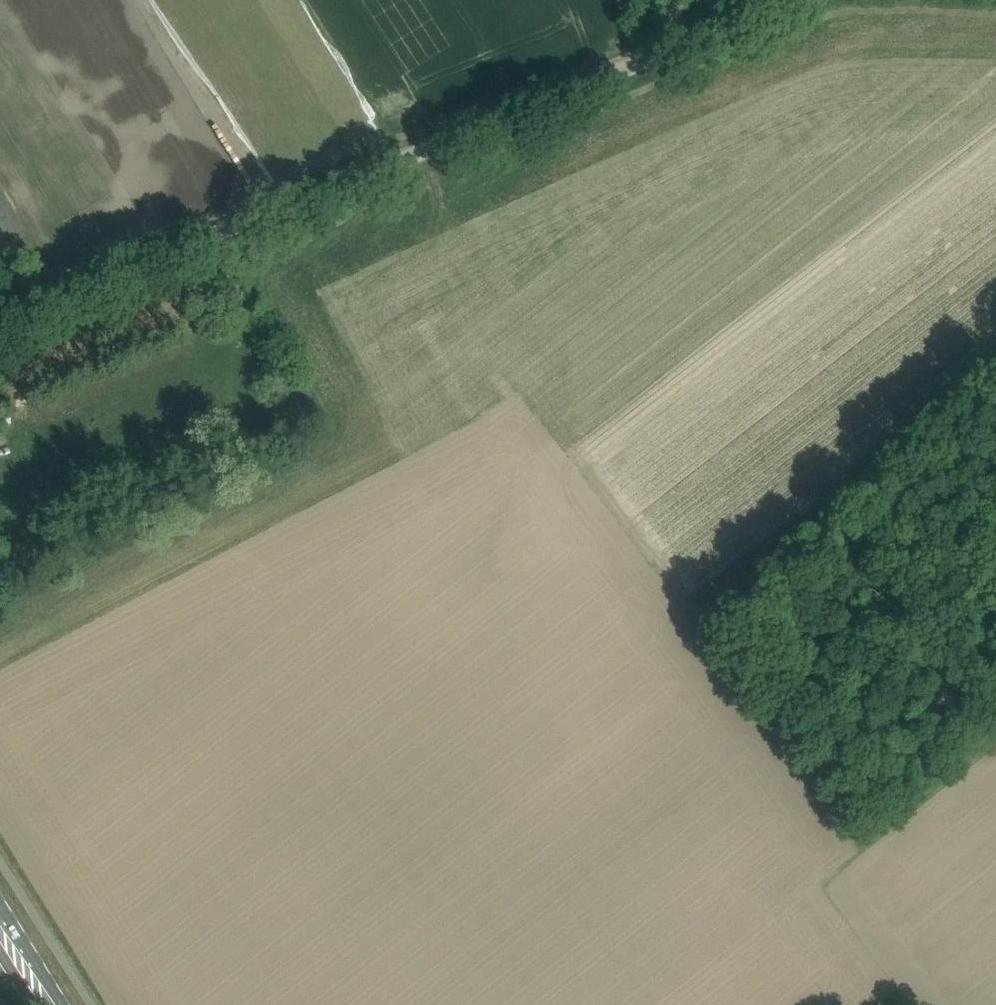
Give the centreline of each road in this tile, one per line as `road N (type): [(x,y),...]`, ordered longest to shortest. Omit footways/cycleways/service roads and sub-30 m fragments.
road 1 (unclassified): [(0,324),(660,62),(782,0)]

